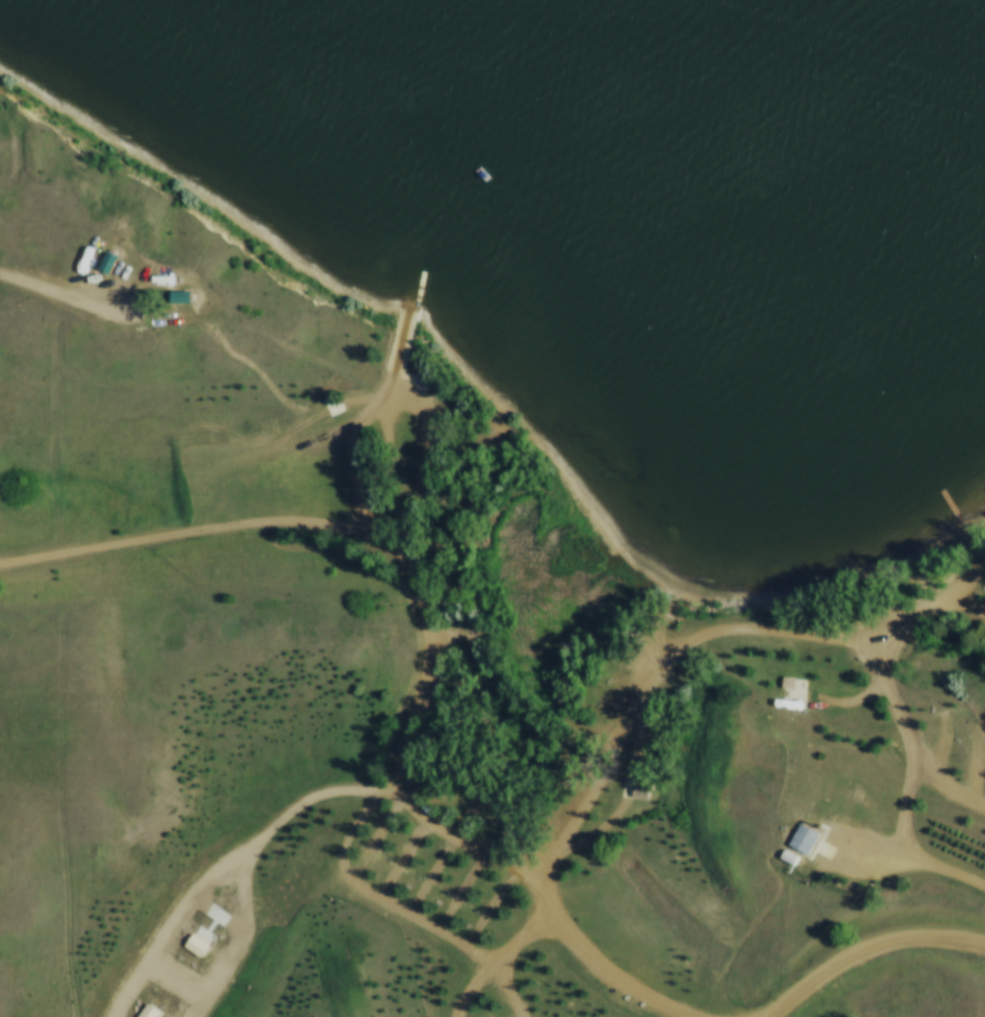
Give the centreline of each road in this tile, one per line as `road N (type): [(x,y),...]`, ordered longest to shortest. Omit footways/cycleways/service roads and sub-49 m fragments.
road 1 (track): [(0,567),(196,528),(284,521),(357,530),(420,562)]
road 2 (residential): [(984,947),(918,937),(872,946),(771,1016)]

